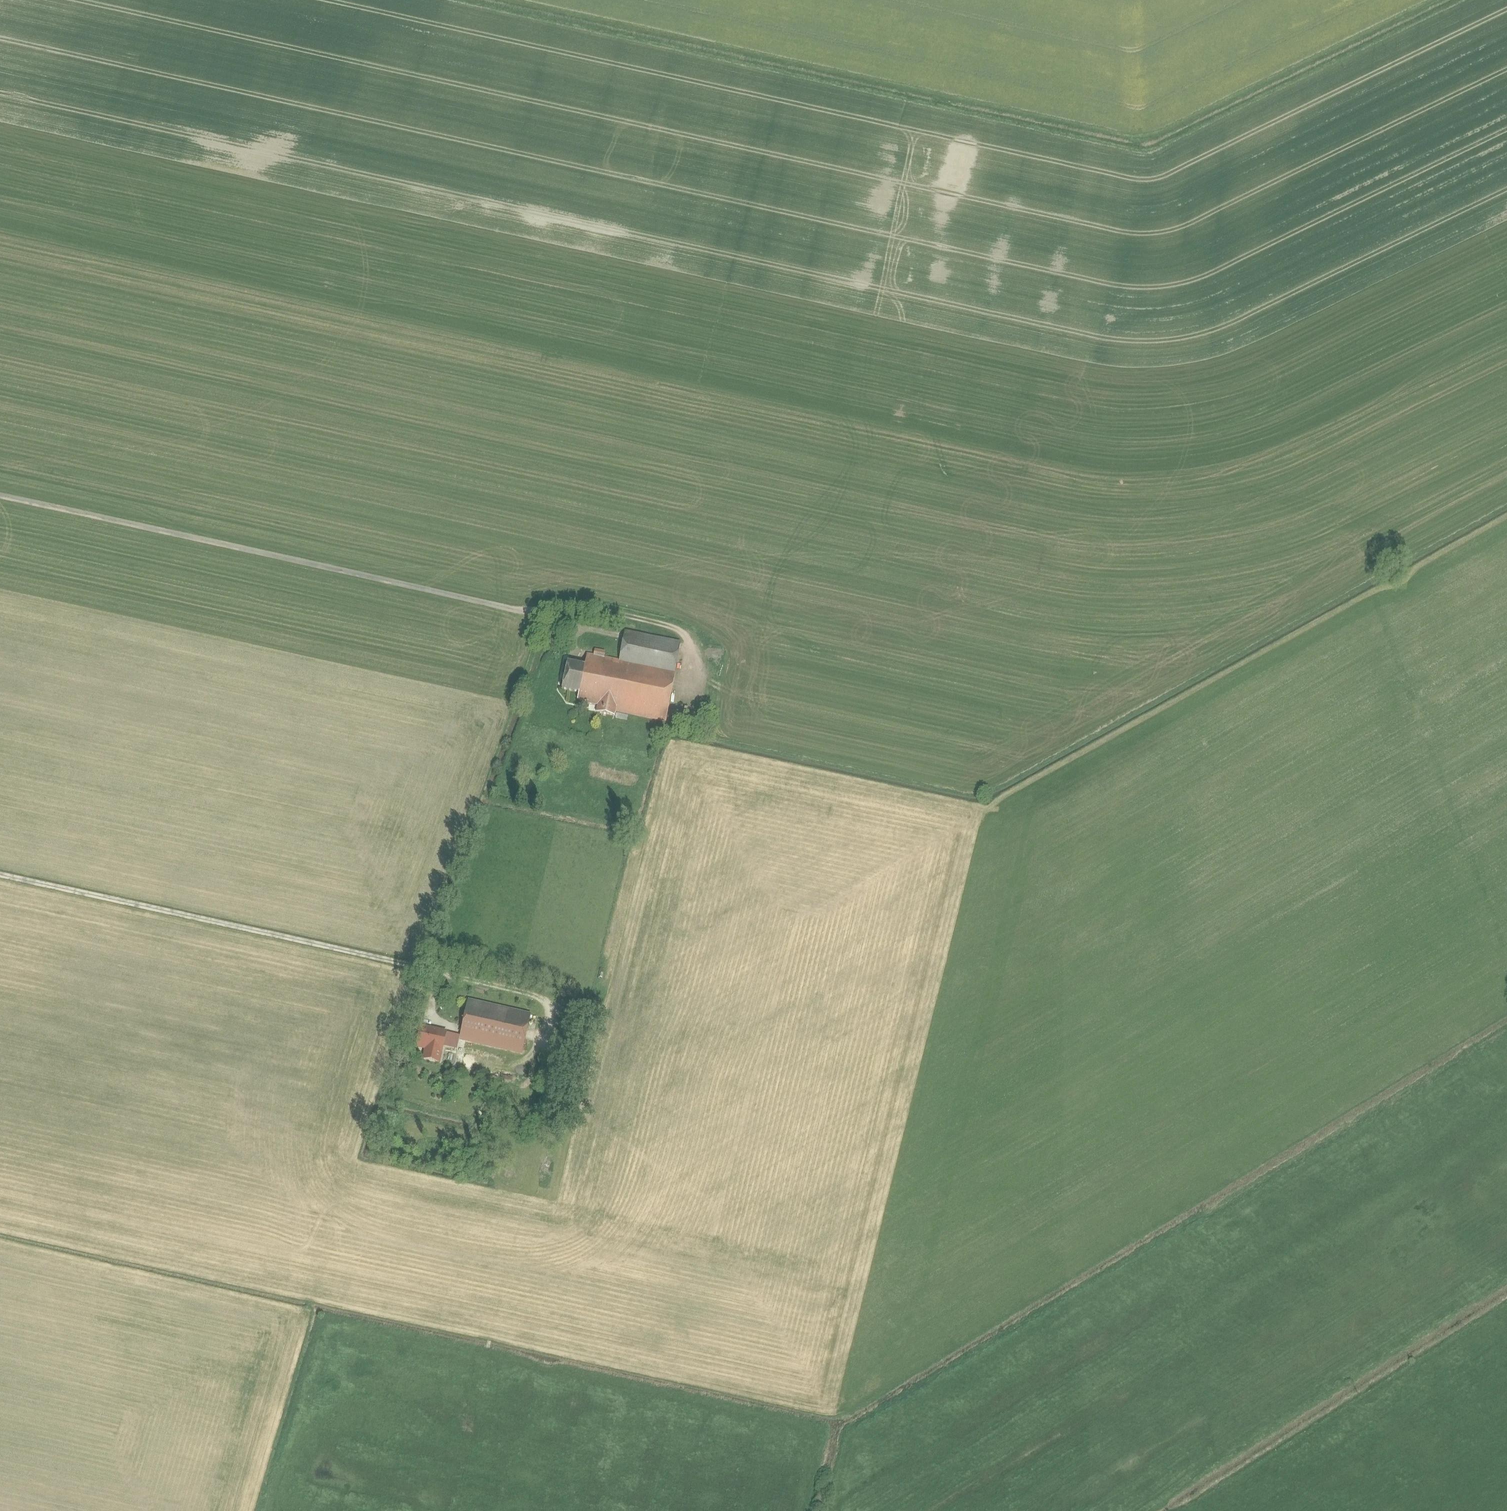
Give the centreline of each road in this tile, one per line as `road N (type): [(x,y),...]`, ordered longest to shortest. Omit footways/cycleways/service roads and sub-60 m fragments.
road 1 (track): [(0,494),(571,618)]
road 2 (track): [(0,865),(554,994)]

